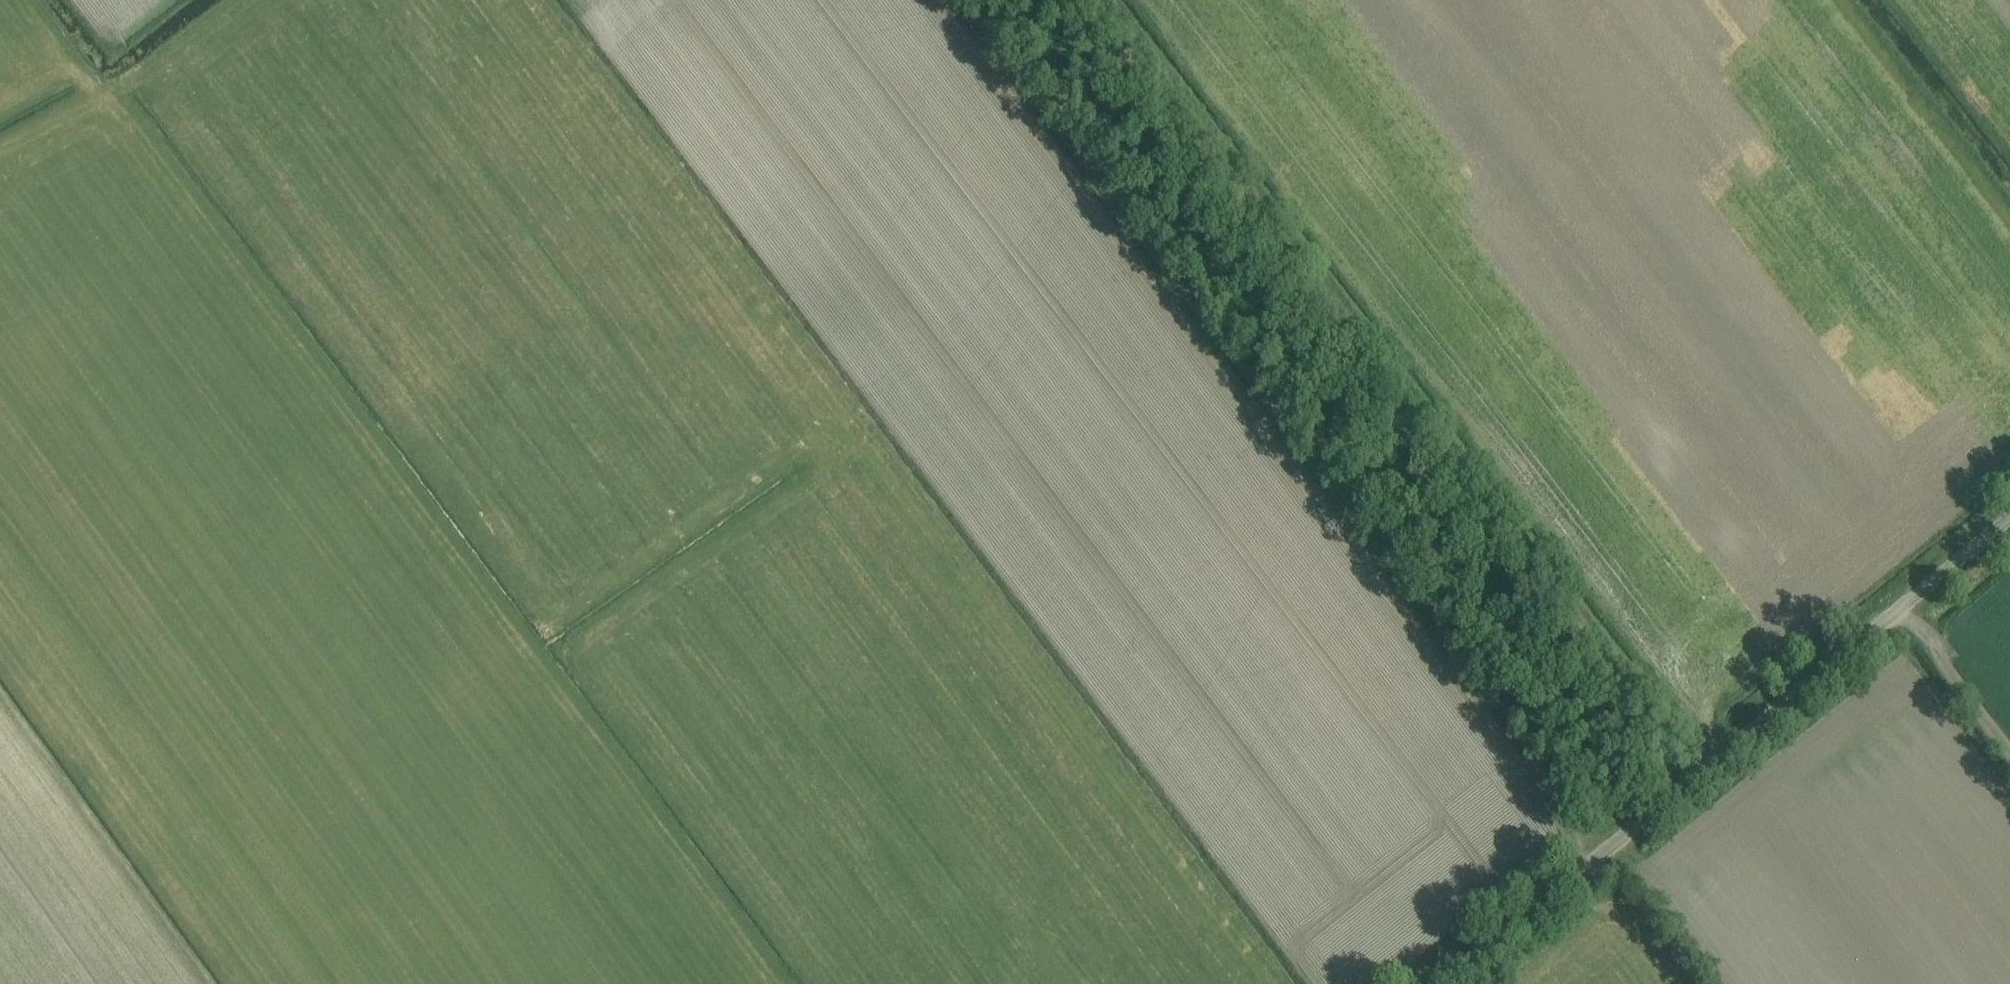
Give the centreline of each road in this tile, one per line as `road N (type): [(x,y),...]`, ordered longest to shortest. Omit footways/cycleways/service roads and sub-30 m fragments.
road 1 (unclassified): [(1441,983),(2009,518)]

